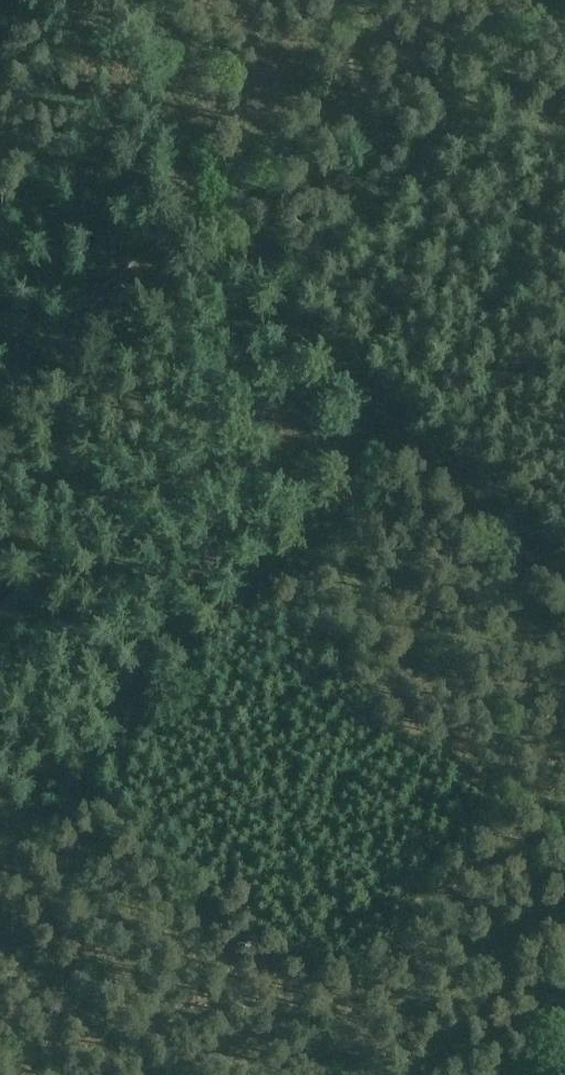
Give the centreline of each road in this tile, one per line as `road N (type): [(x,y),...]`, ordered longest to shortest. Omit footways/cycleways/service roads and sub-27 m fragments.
road 1 (track): [(137,0),(147,49),(190,131),(193,188),(182,223),(0,386)]

